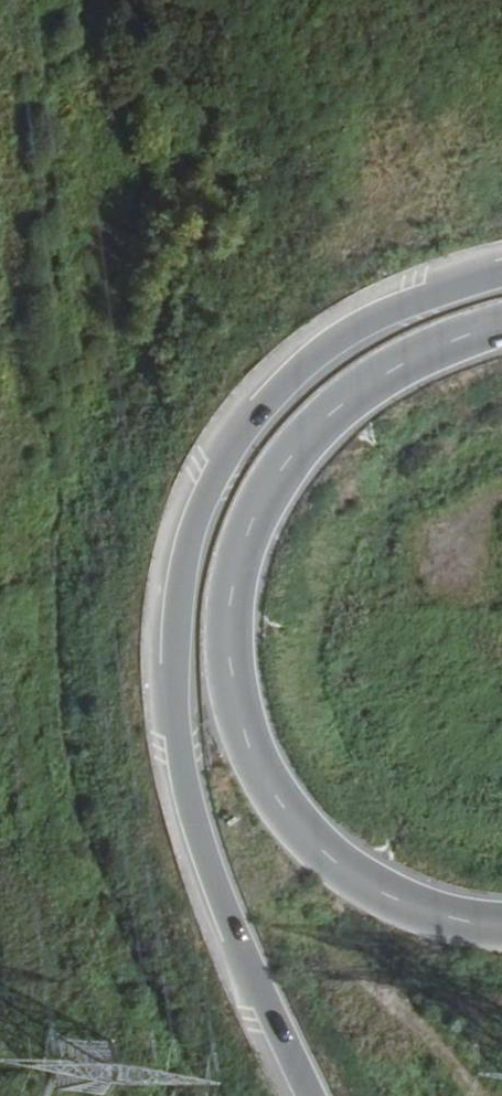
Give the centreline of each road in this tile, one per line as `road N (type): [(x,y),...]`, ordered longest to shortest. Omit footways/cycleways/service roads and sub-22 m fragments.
road 1 (motorway): [(501,275),(404,308),(349,335),(304,370),(230,451),(199,508),(181,568),(177,706),(184,769),(216,889),(309,1095)]
road 2 (motorway): [(501,928),(397,902),(342,876),(303,835),(247,745),(230,635),(235,576),(252,524),(305,436),(401,363),(501,327)]

